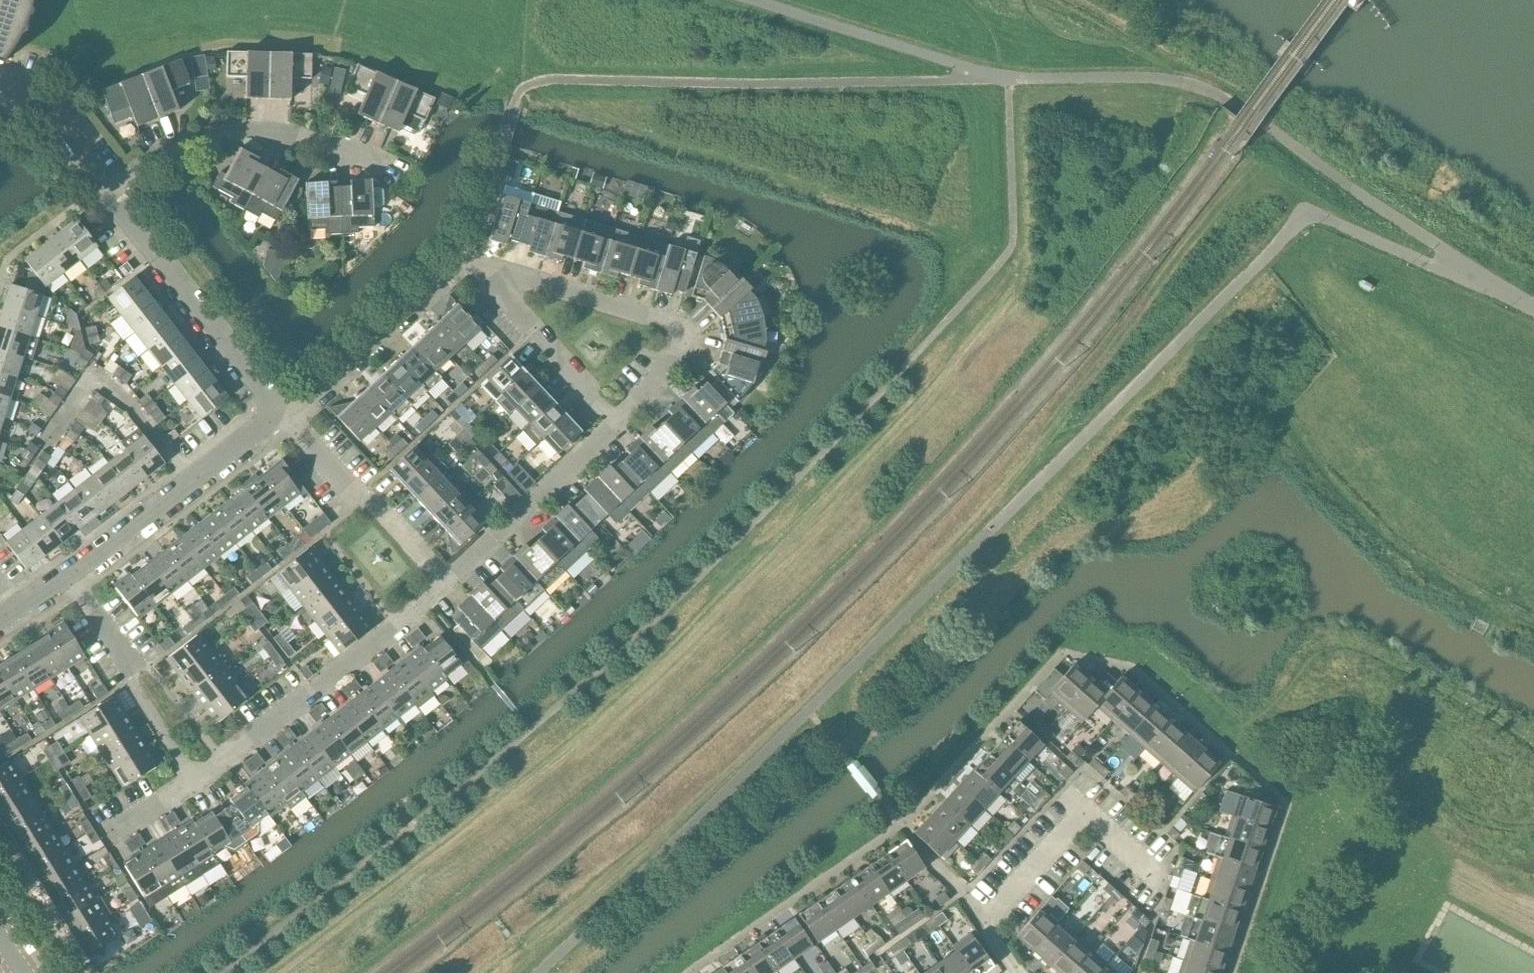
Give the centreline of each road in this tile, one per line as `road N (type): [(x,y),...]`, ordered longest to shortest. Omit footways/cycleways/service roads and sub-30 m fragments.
road 1 (residential): [(619,424),(682,356),(679,324),(465,260)]
road 2 (residential): [(188,784),(445,586)]
road 3 (residential): [(1010,972),(978,916),(1083,814),(1155,878)]
road 4 (residential): [(100,181),(227,128),(294,136),(385,170)]
road 5 (residential): [(282,412),(100,181)]
road 6 (residential): [(282,412),(73,569)]
road 7 (residential): [(188,784),(73,569)]
road 8 (residential): [(445,586),(376,502),(349,490),(282,412)]
road 9 (residential): [(465,260),(316,401),(282,412)]
road 10 (residential): [(445,586),(619,424)]
road 11 (residential): [(619,424),(465,260)]

